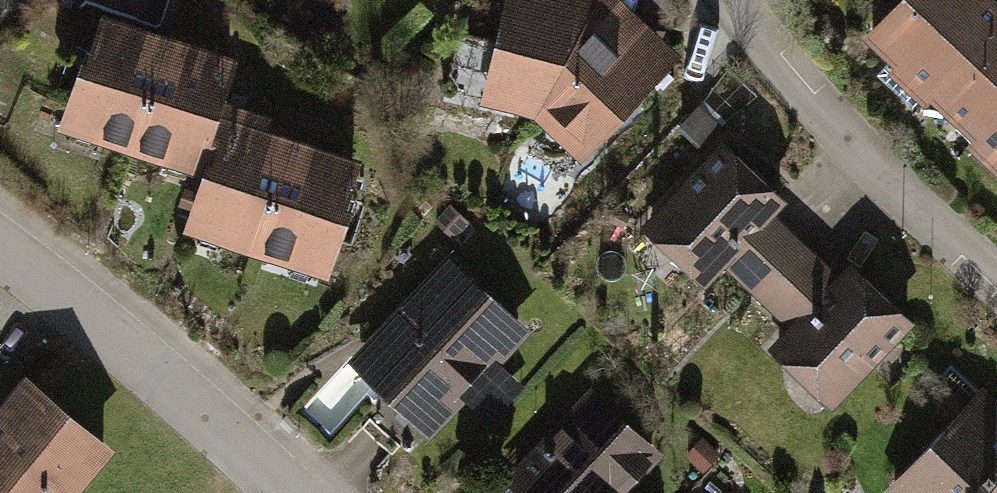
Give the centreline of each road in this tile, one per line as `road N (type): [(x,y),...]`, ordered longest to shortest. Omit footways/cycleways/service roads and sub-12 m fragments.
road 1 (residential): [(0,246),(313,492)]
road 2 (residential): [(735,0),(996,275)]

